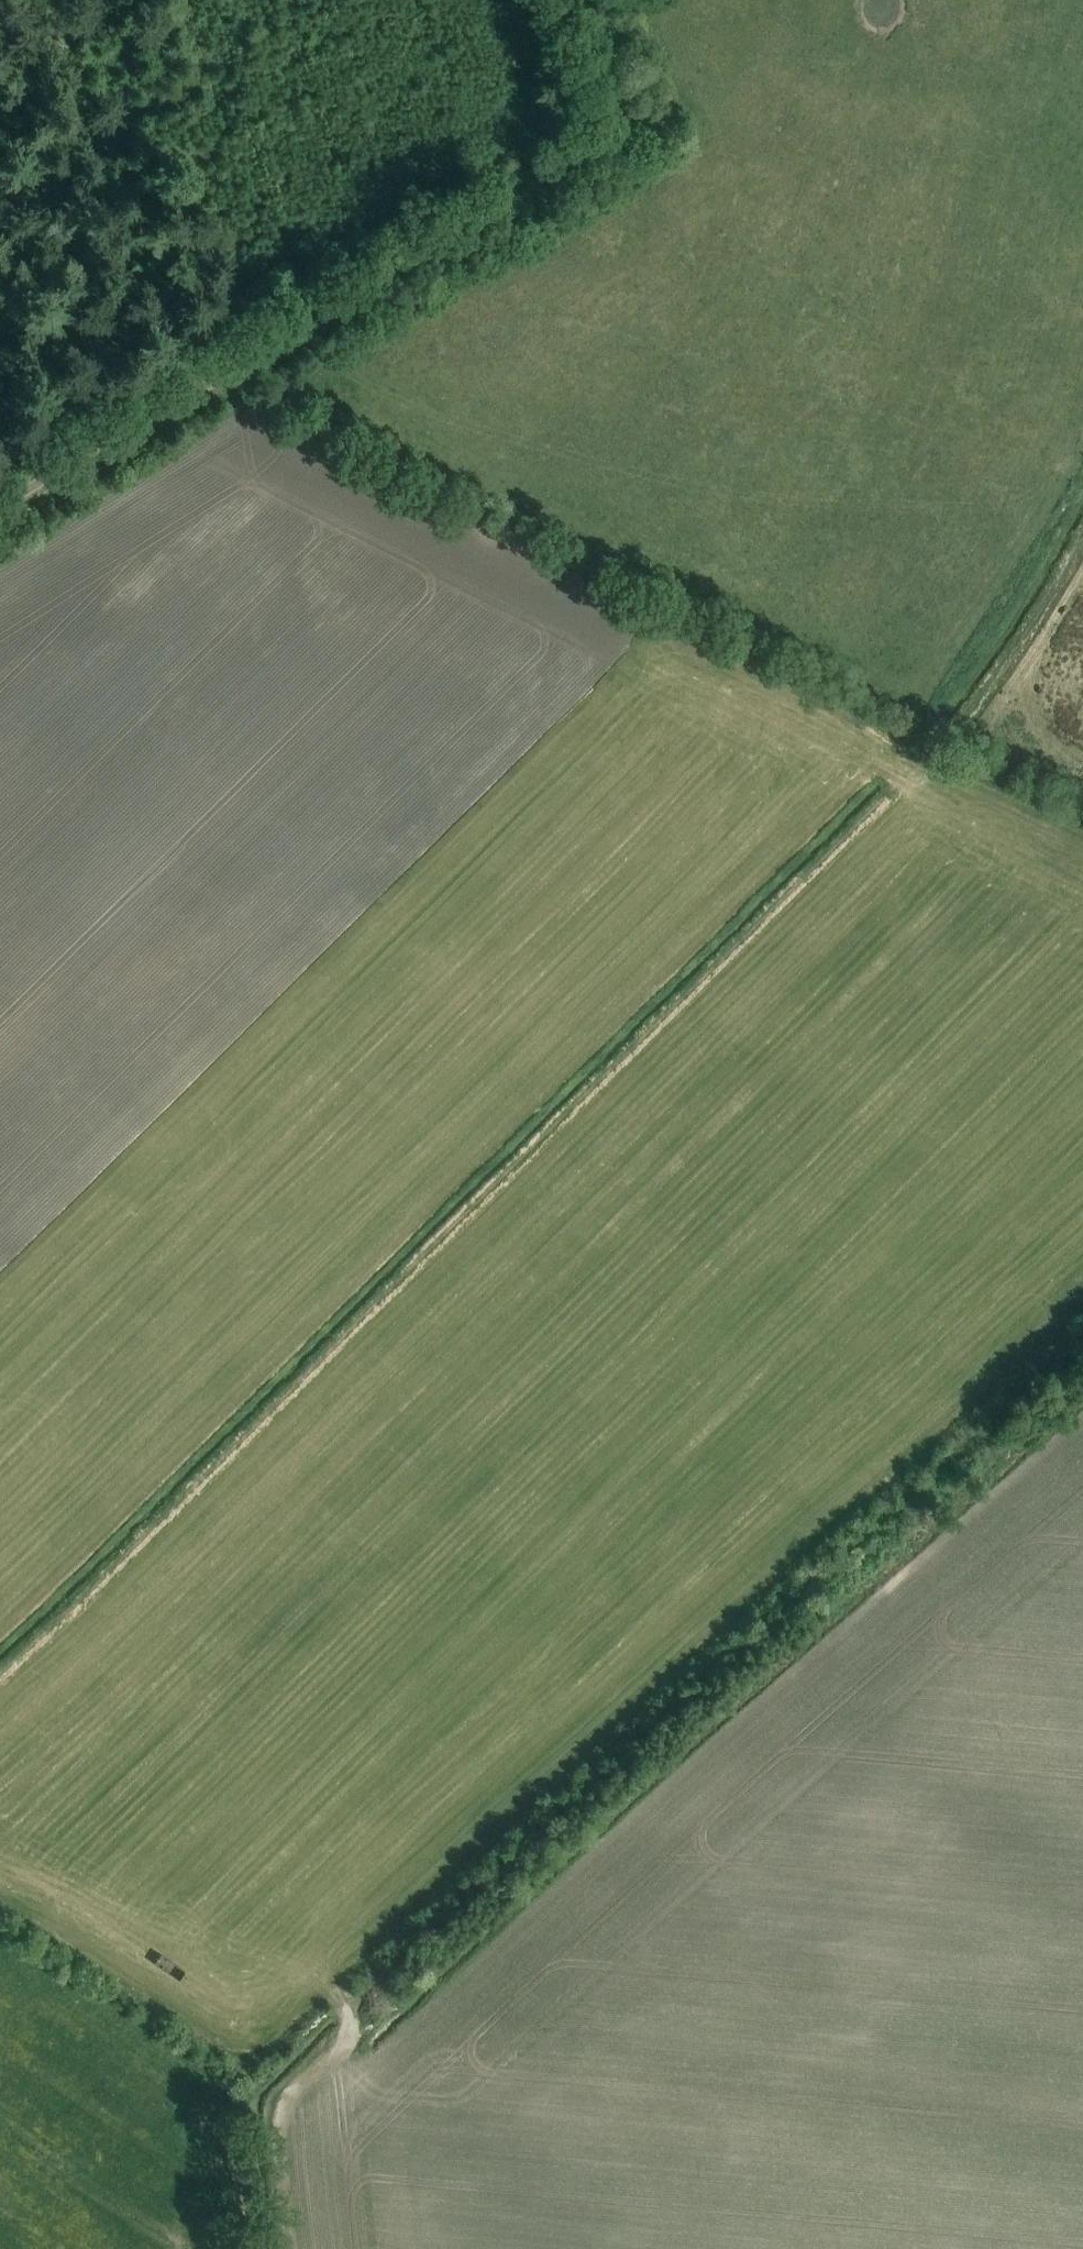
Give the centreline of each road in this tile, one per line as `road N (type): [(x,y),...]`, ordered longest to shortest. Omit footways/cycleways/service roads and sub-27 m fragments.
road 1 (track): [(0,1668),(262,1422),(924,768),(962,726),(1082,535)]
road 2 (track): [(0,511),(617,123),(618,105),(573,0)]
road 3 (track): [(295,2248),(283,2118),(342,2032),(335,2001),(319,1980)]

